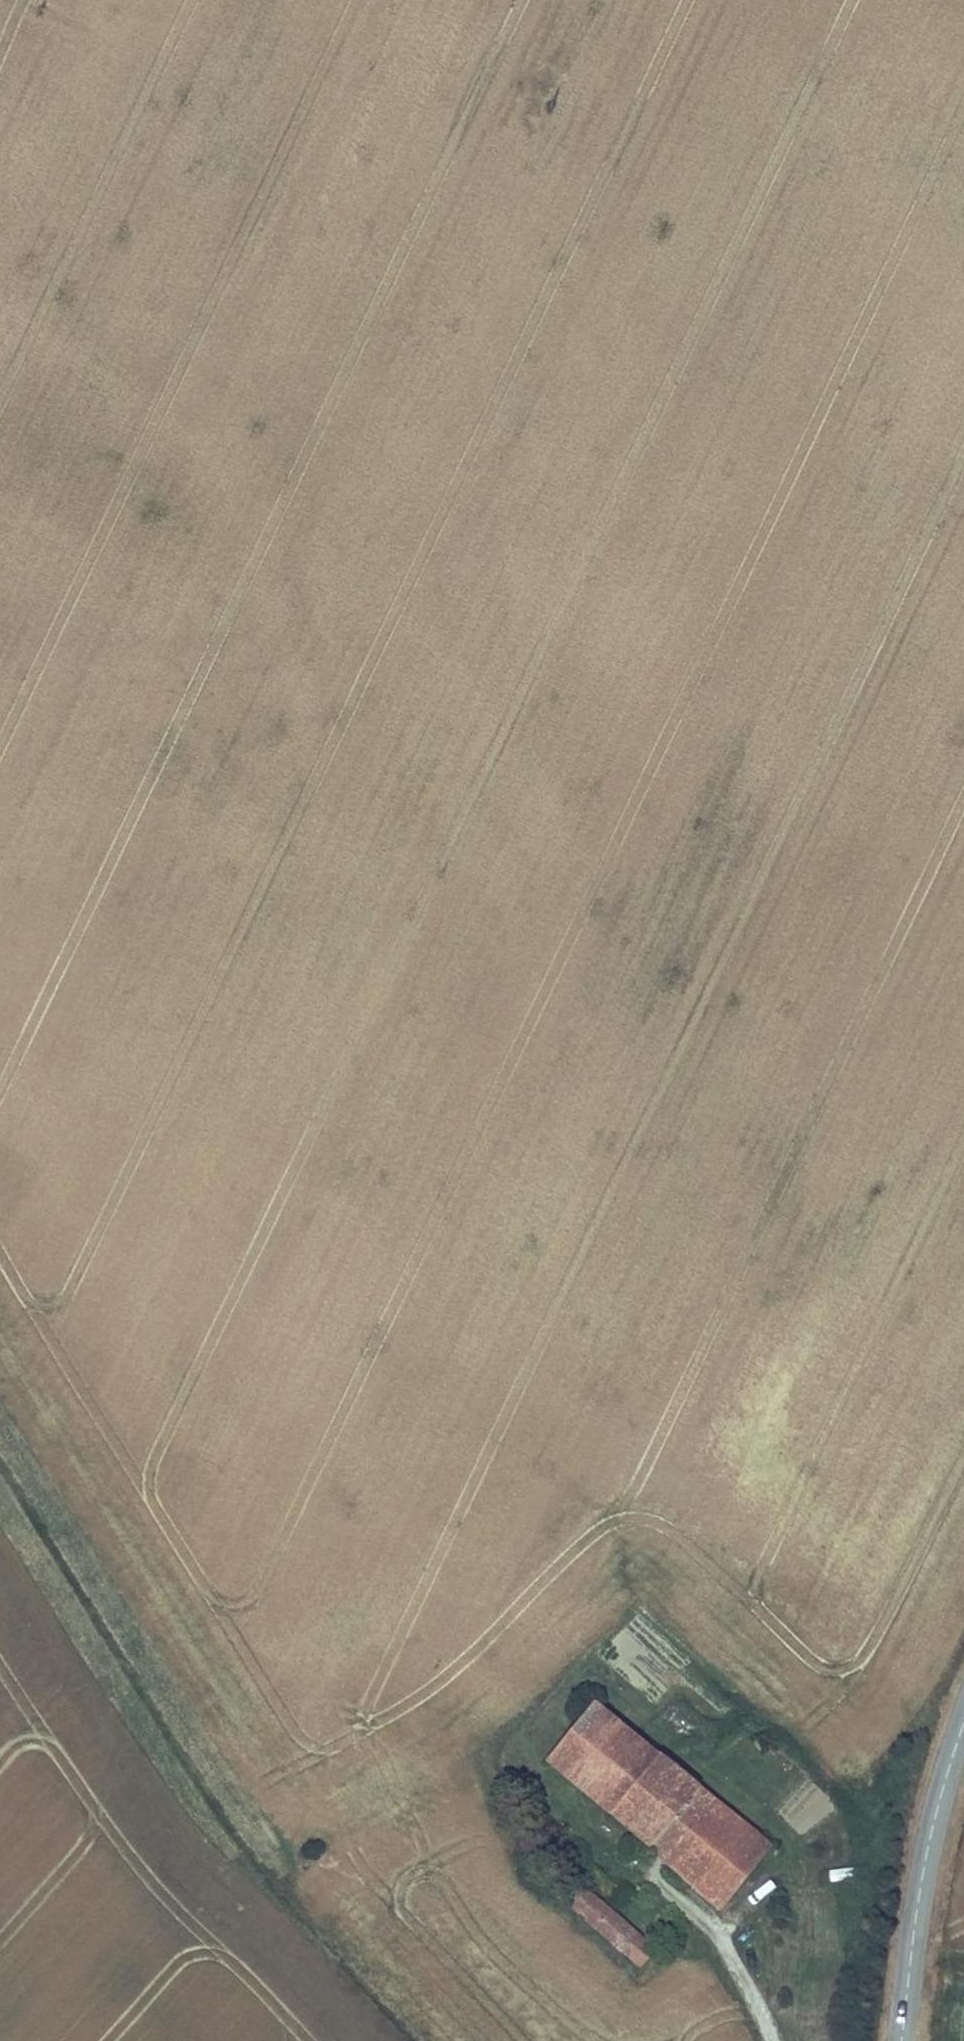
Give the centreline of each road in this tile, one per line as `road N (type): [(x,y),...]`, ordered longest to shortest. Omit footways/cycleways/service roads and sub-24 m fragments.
road 1 (tertiary): [(899,2040),(933,1826),(963,1719)]

